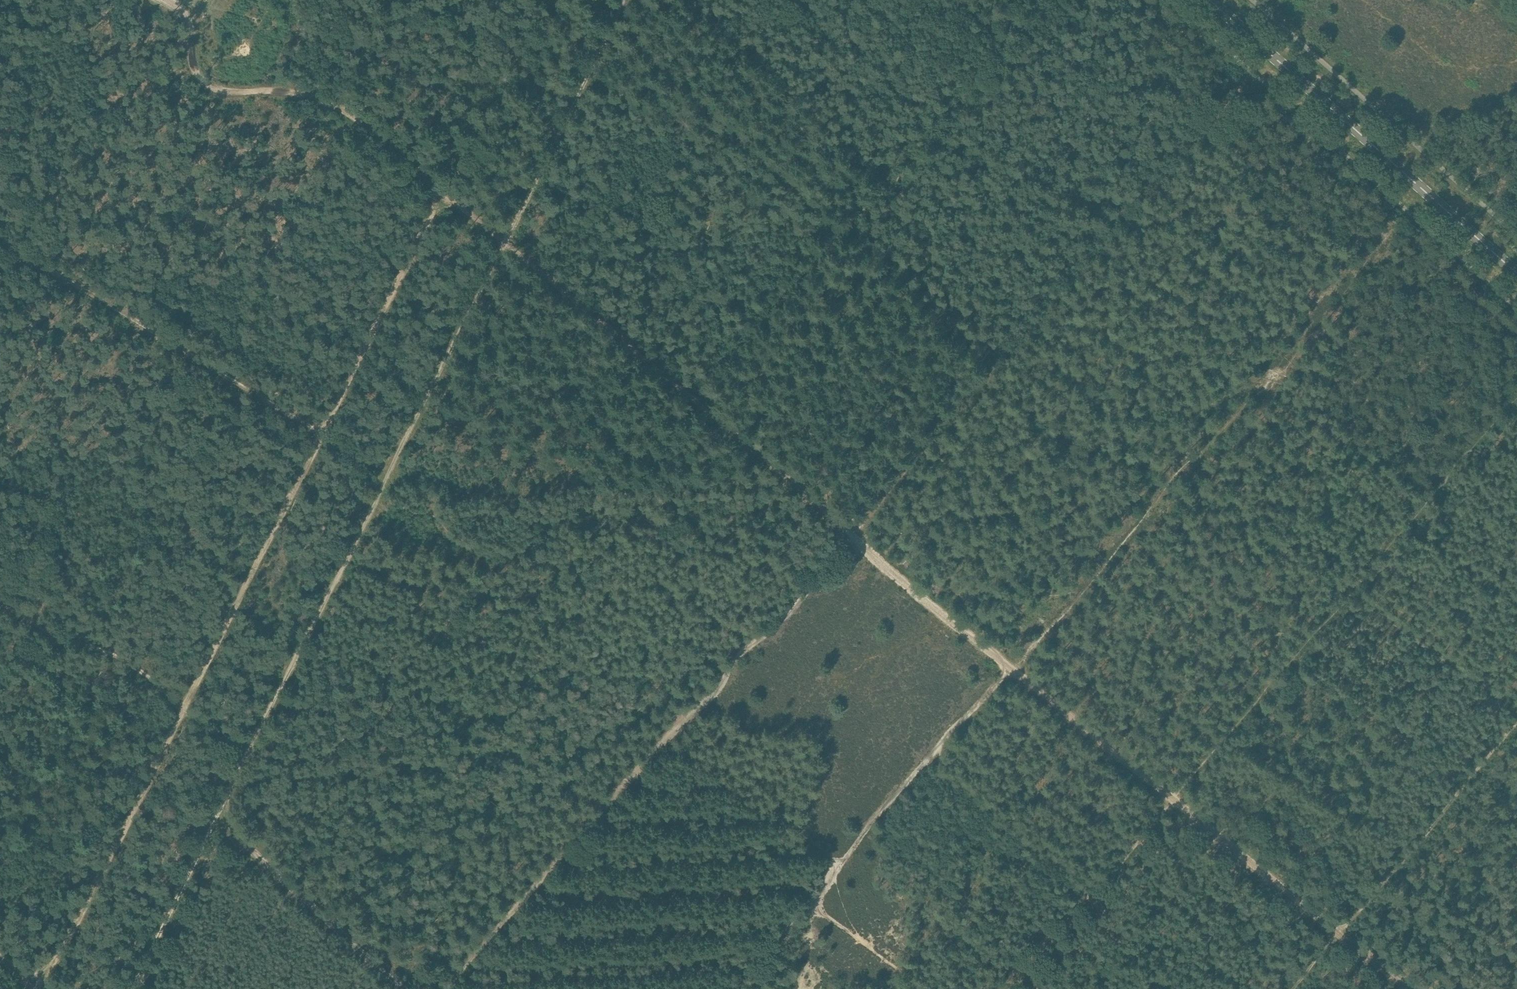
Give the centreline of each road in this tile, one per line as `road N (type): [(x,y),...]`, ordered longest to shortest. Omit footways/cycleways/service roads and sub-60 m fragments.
road 1 (track): [(438,988),(1275,59)]
road 2 (track): [(1305,910),(497,236)]
road 3 (track): [(1010,988),(1516,399)]
road 4 (track): [(1430,194),(931,762)]
road 5 (tertiary): [(1516,271),(1208,0)]
road 6 (track): [(931,762),(732,988)]
road 7 (track): [(1516,725),(1339,937)]
road 8 (track): [(205,820),(396,988)]

